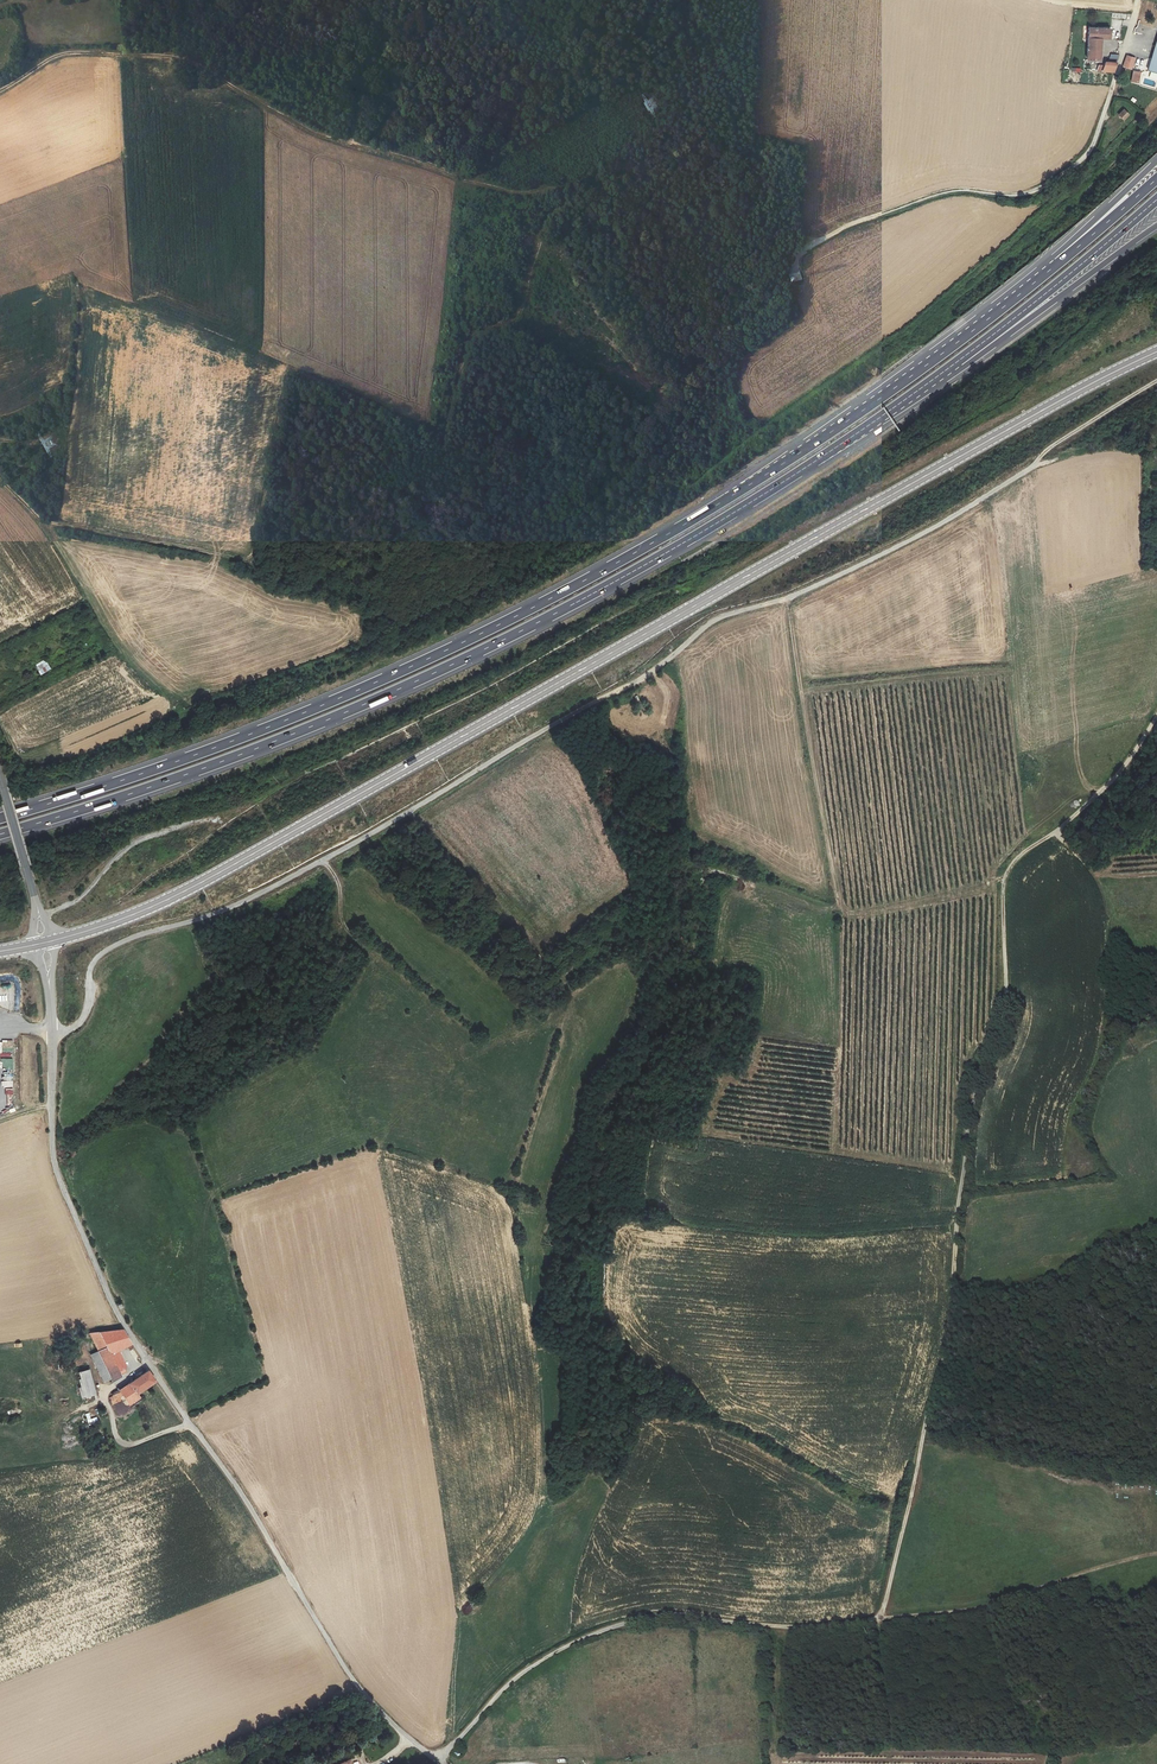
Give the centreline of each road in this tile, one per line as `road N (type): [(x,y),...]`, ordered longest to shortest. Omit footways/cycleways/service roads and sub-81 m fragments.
road 1 (track): [(1156,381),(969,507),(788,597),(712,621),(639,681),(324,860),(210,917),(111,947),(89,971),(81,1023),(53,1030)]
road 2 (tertiary): [(44,943),(188,889),(1156,353)]
road 3 (motorway): [(1058,263),(812,445),(537,605),(332,702),(0,818)]
road 4 (motorway): [(0,835),(276,741),(476,654),(750,503),(959,361)]
road 5 (unclassified): [(436,1763),(346,1676),(238,1492),(115,1309),(53,1159),(44,943)]
road 6 (track): [(561,192),(526,297),(476,318),(451,407),(441,413),(292,358),(251,557),(45,522),(0,479)]
road 7 (track): [(879,1619),(947,1350),(966,1136),(1006,998),(1005,878),(1018,857),(1056,830)]
road 8 (track): [(788,597),(842,908),(836,1144),(962,1177)]
road 9 (track): [(0,91),(65,53),(173,57),(331,137),(518,193),(561,192)]
road 10 (track): [(1139,0),(1093,148),(1083,158),(1042,187),(930,195),(806,240)]
road 11 (track): [(411,809),(552,969),(566,971),(625,924)]
road 12 (track): [(879,1619),(974,1610),(1156,1553)]
road 13 (unclassified): [(436,1763),(507,1686),(541,1662),(577,1641),(656,1616)]
road 14 (track): [(1005,878),(872,911),(756,886)]
road 15 (motorway): [(959,361),(1156,200)]
road 16 (motorway): [(959,361),(975,359),(1156,226)]
road 17 (track): [(656,1616),(786,1627),(879,1619)]
road 18 (track): [(39,915),(82,898),(135,841),(214,818),(222,823)]
road 19 (unclassified): [(44,943),(0,779)]
road 20 (track): [(1056,830),(1121,772),(1156,718)]
road 21 (motorway): [(1156,161),(1066,246),(1058,263)]
road 22 (track): [(780,1763),(775,1637),(786,1627)]
road 23 (track): [(1108,951),(1105,903),(1056,830)]
road 24 (track): [(894,1752),(879,1619)]
road 25 (motorway): [(1156,178),(1058,263)]

